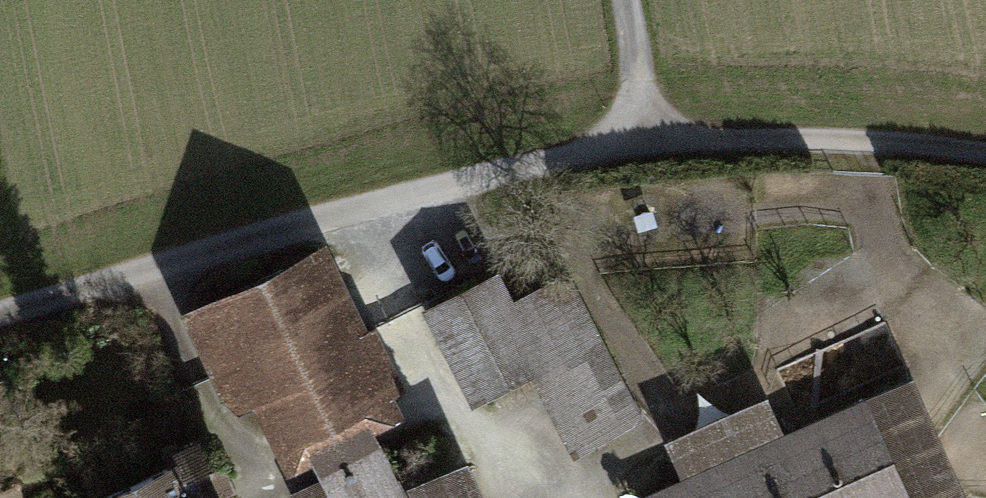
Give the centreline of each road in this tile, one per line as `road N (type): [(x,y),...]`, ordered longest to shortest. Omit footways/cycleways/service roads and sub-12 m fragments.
road 1 (track): [(0,308),(479,172),(649,138)]
road 2 (track): [(351,207),(437,398),(540,494)]
road 3 (track): [(649,138),(872,138),(985,149)]
road 4 (track): [(627,0),(649,138)]

